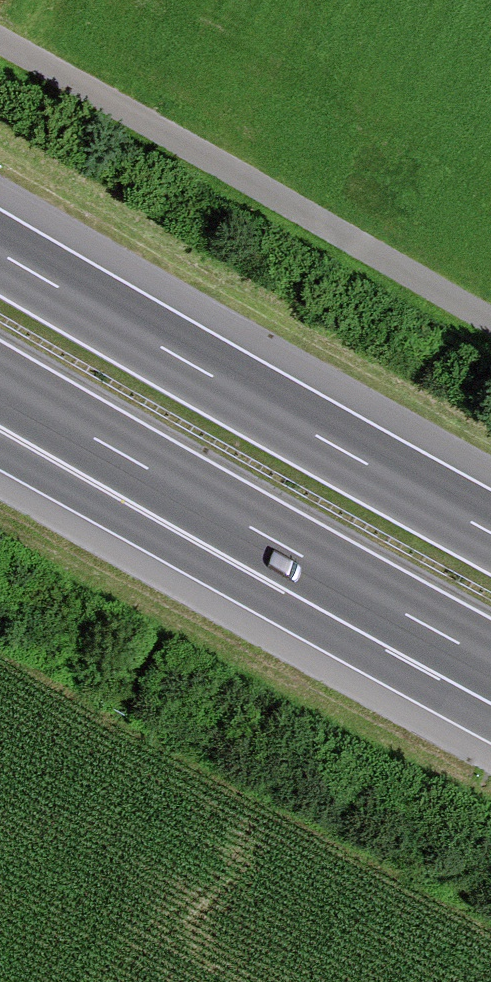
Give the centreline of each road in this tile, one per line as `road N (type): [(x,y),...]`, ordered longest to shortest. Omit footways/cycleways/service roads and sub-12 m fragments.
road 1 (motorway): [(490,535),(0,253)]
road 2 (unclassified): [(490,321),(0,49)]
road 3 (motorway): [(0,382),(357,592)]
road 4 (motorway): [(0,457),(263,601),(357,592)]
road 5 (motorway): [(357,592),(490,663)]

